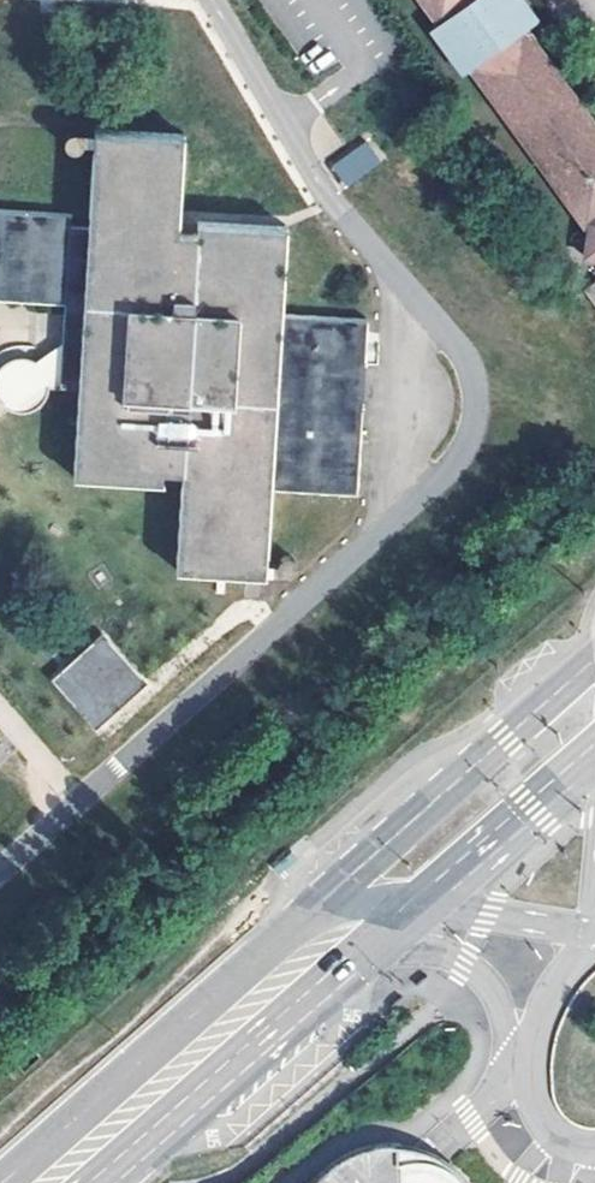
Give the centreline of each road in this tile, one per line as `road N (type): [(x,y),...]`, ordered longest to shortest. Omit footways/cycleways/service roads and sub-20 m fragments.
road 1 (secondary): [(594,672),(1,1182)]
road 2 (secondary): [(100,1182),(594,752)]

